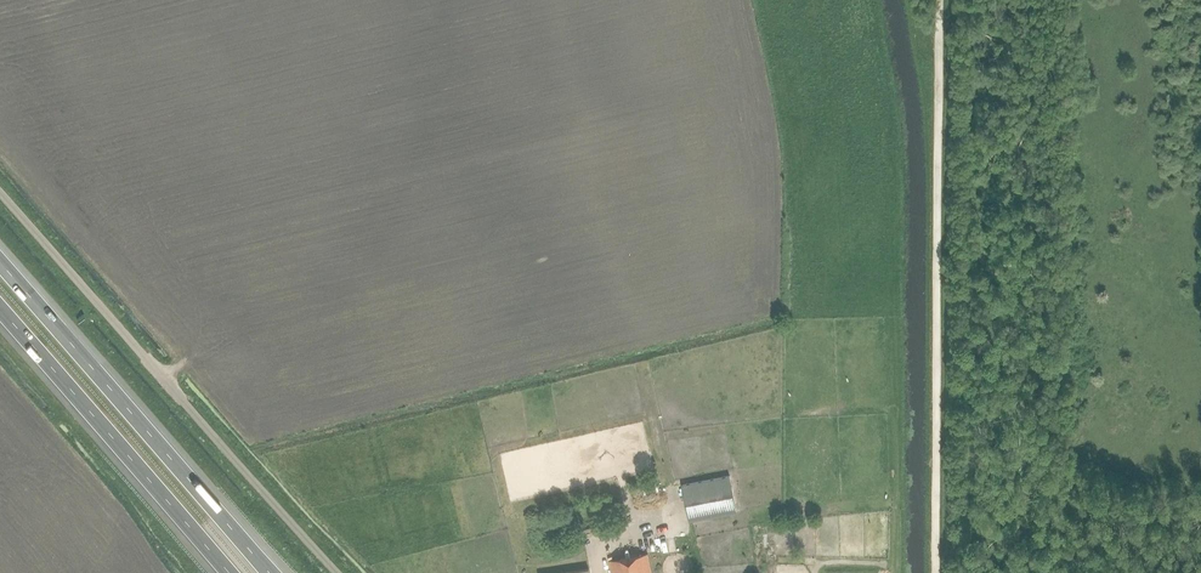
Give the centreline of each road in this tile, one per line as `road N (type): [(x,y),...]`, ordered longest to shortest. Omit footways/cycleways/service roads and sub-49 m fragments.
road 1 (track): [(935,572),(937,0)]
road 2 (unclassified): [(338,572),(0,193)]
road 3 (motorway): [(269,572),(0,260)]
road 4 (motorway): [(0,312),(223,572)]

